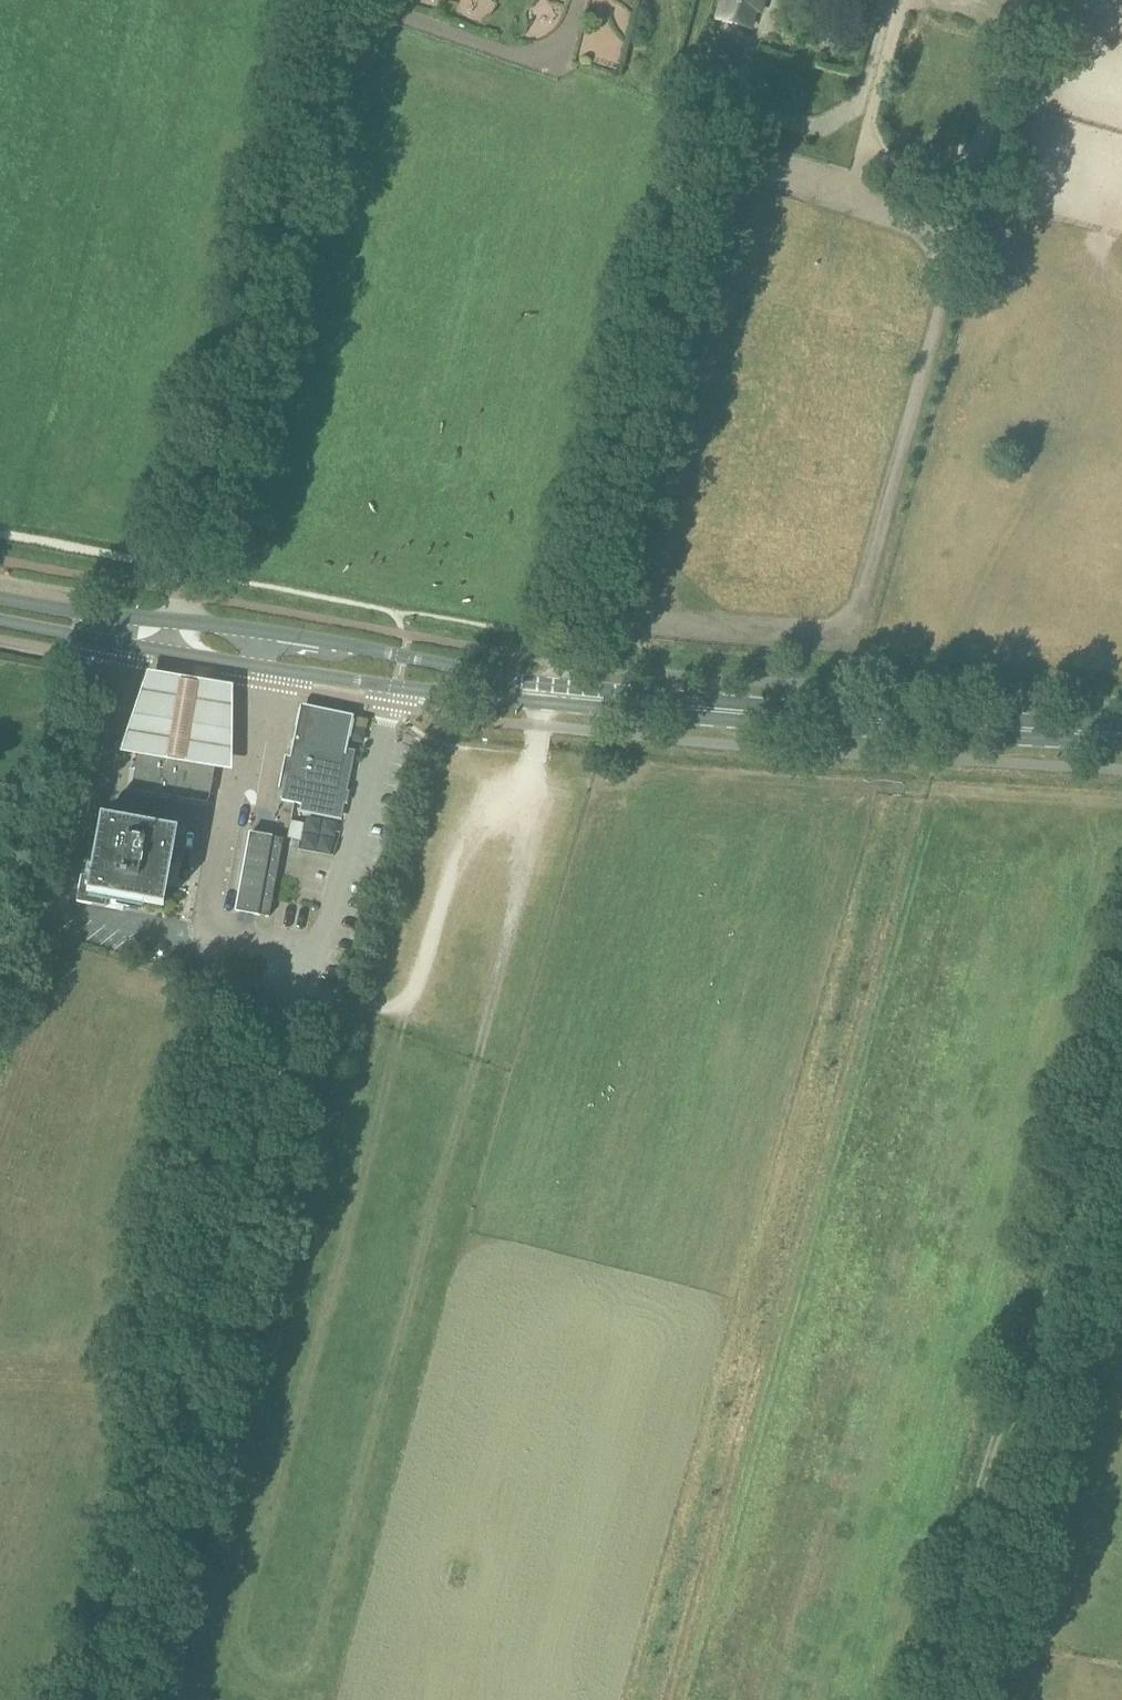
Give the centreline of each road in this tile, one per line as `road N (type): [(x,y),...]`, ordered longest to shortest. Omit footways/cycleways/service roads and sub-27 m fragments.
road 1 (track): [(1121,1001),(932,1699)]
road 2 (track): [(109,1699),(301,1019)]
road 3 (unclassified): [(335,0),(175,620)]
road 4 (primary): [(1121,737),(537,693)]
road 5 (unclassified): [(301,1019),(396,687)]
road 6 (primary): [(537,693),(334,644)]
road 7 (primary): [(175,620),(0,597)]
road 8 (primary): [(0,619),(149,649)]
road 9 (primary): [(396,687),(498,698),(537,693)]
road 10 (primary): [(261,666),(396,687)]

